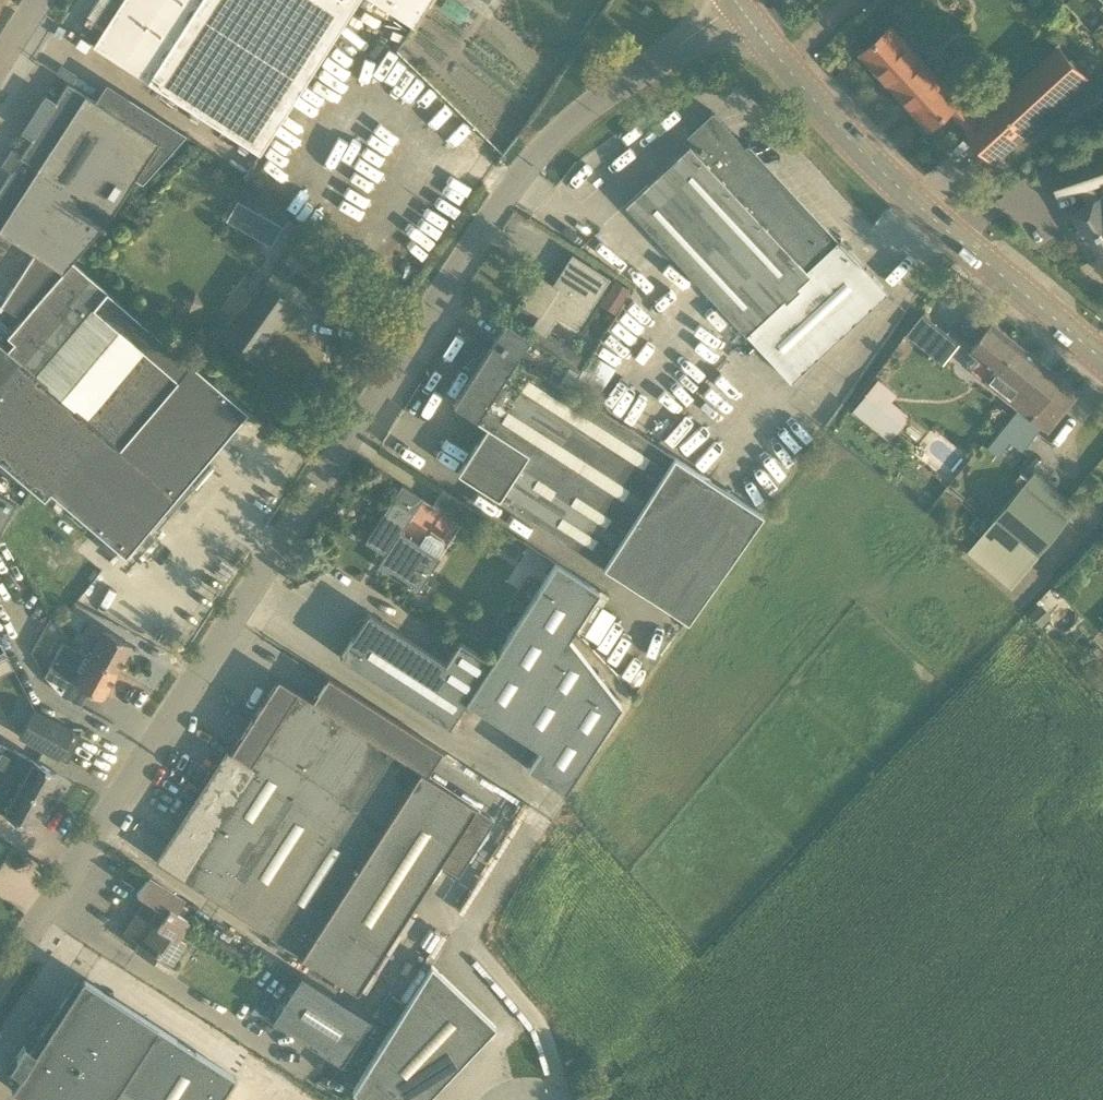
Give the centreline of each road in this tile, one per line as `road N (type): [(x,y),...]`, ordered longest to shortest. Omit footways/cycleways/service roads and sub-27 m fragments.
road 1 (unclassified): [(0,963),(100,822),(506,190),(564,127),(739,4)]
road 2 (tertiary): [(1102,367),(905,200),(785,70),(739,4)]

